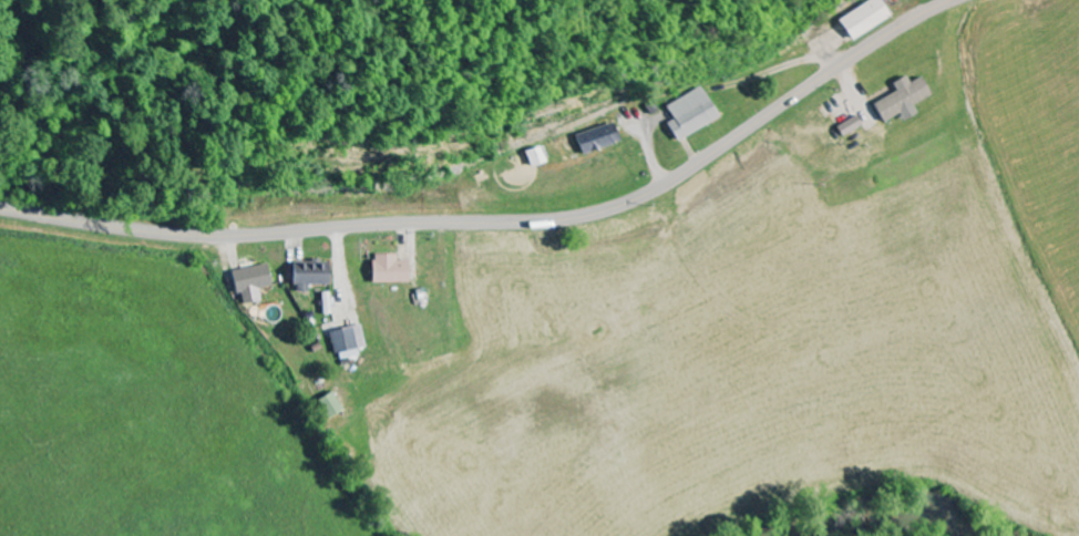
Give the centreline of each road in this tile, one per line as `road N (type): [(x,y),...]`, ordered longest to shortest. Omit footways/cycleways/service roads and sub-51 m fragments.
road 1 (secondary): [(0,208),(152,229),(583,216),(660,187),(857,53),(956,0)]

